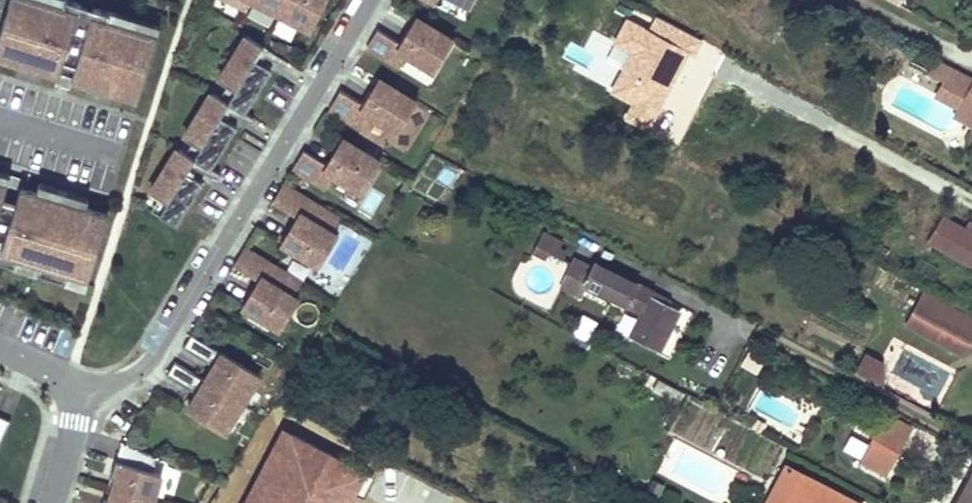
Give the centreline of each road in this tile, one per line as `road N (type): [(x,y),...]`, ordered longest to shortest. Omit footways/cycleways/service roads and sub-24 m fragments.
road 1 (residential): [(85,384),(130,384),(368,0)]
road 2 (residential): [(52,502),(85,384)]

